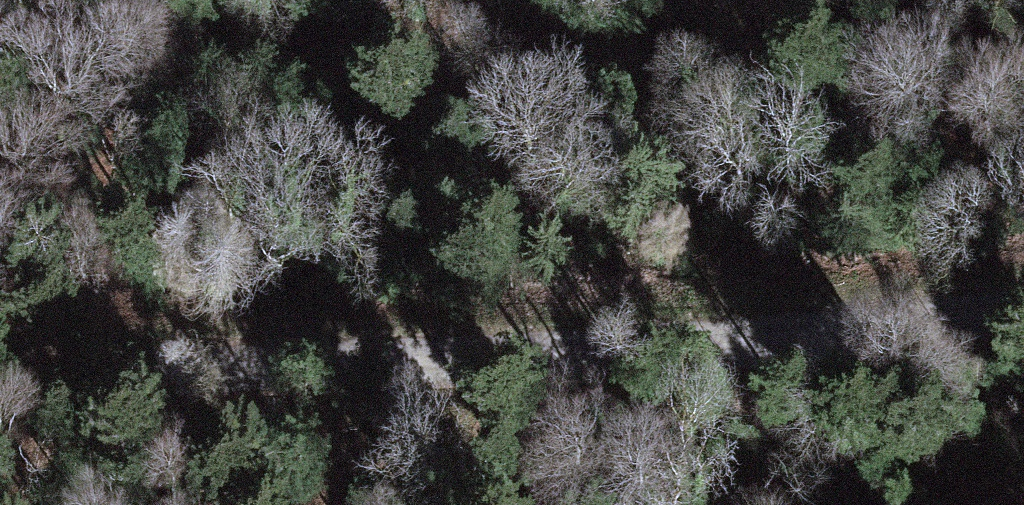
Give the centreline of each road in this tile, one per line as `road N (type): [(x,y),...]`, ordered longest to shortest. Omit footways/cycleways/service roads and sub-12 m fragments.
road 1 (tertiary): [(1023,301),(681,344),(114,370),(0,387)]
road 2 (track): [(0,44),(1023,69)]

